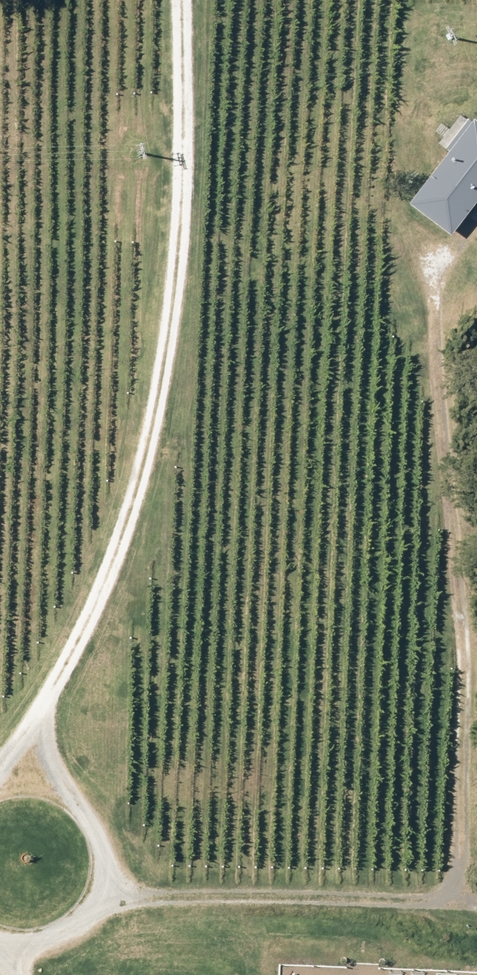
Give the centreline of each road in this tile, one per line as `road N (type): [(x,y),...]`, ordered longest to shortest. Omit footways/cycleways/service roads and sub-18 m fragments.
road 1 (track): [(24,784),(92,621),(167,402),(193,137),(189,0)]
road 2 (track): [(457,902),(471,755),(436,262)]
road 3 (track): [(476,904),(104,882)]
road 4 (track): [(46,948),(70,937),(102,894),(102,840),(66,795),(39,784),(0,786)]

